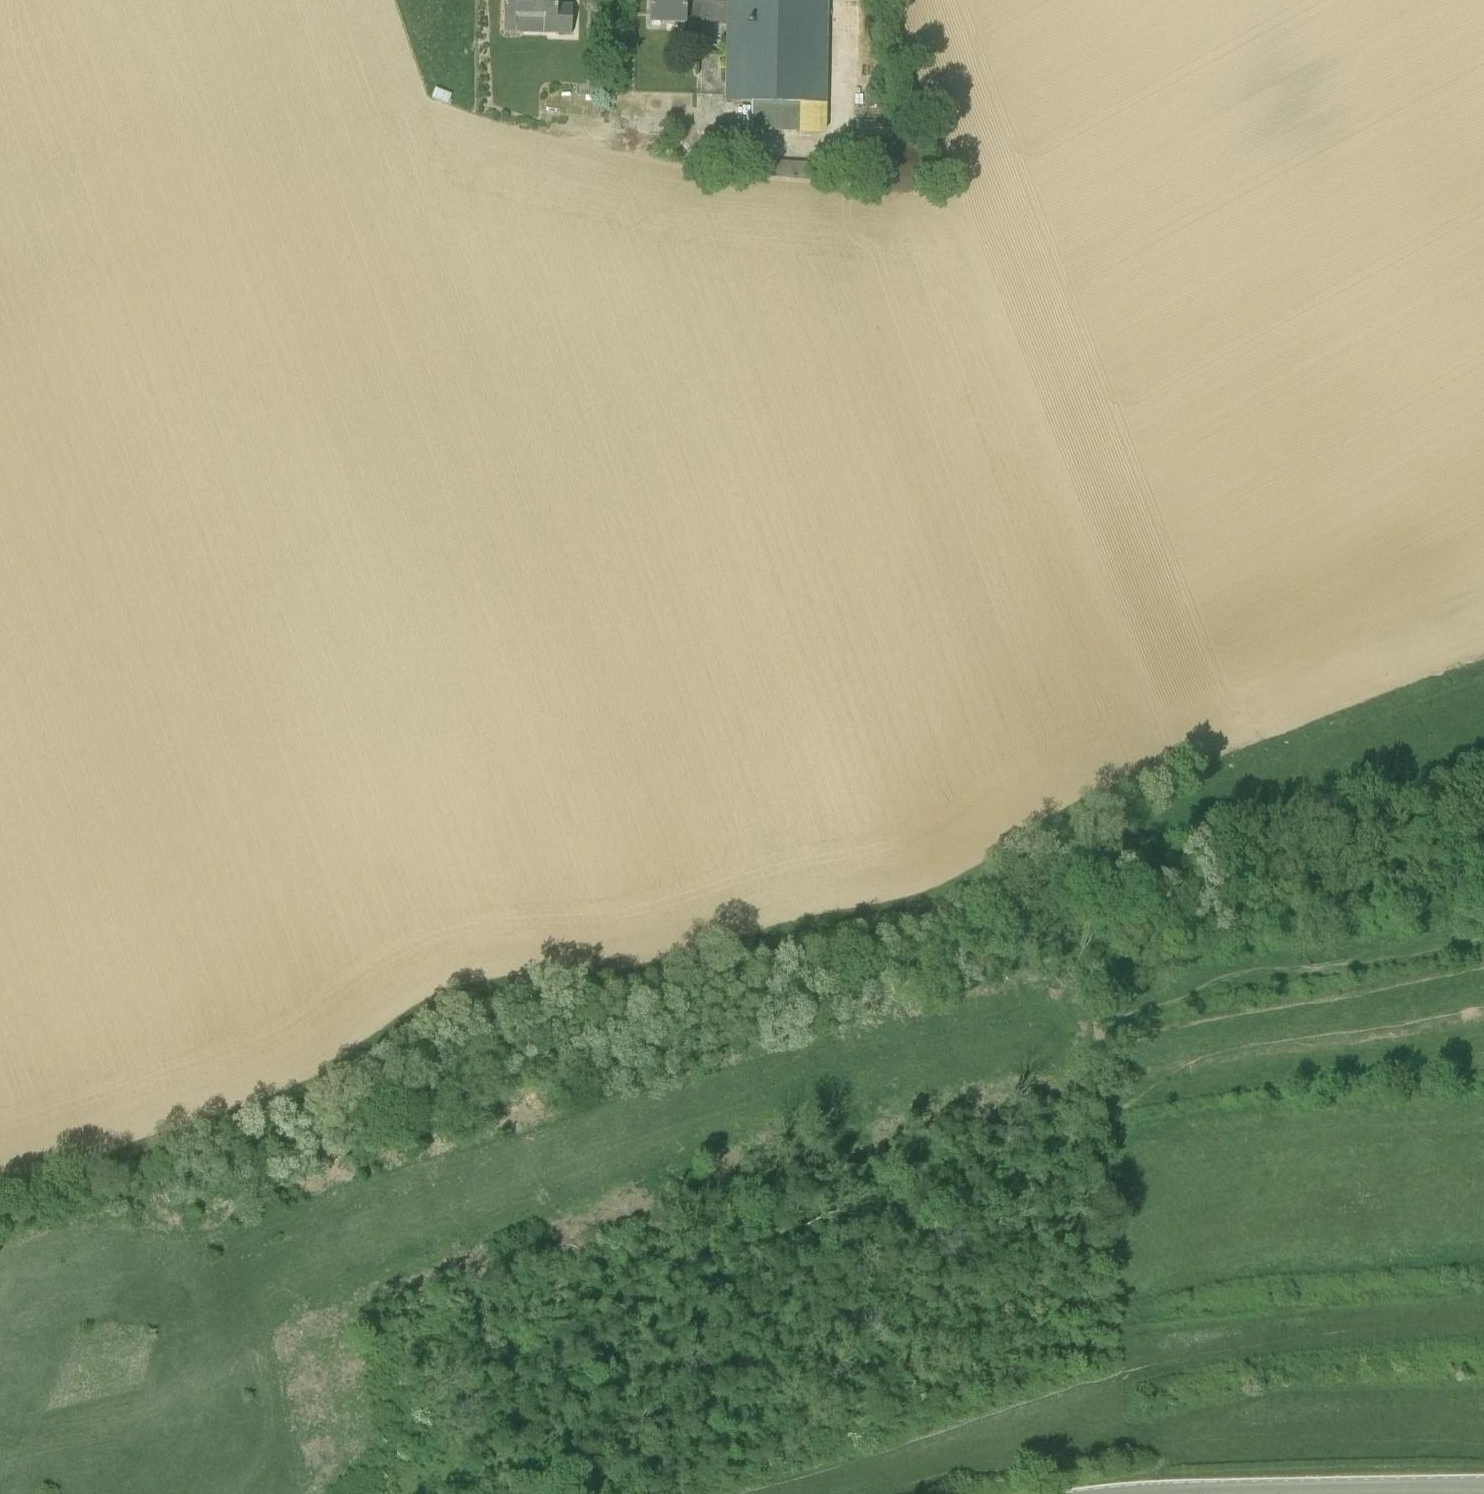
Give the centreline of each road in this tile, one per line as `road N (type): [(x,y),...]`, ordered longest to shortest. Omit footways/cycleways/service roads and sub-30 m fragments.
road 1 (tertiary): [(1121,1493),(1483,1486)]

